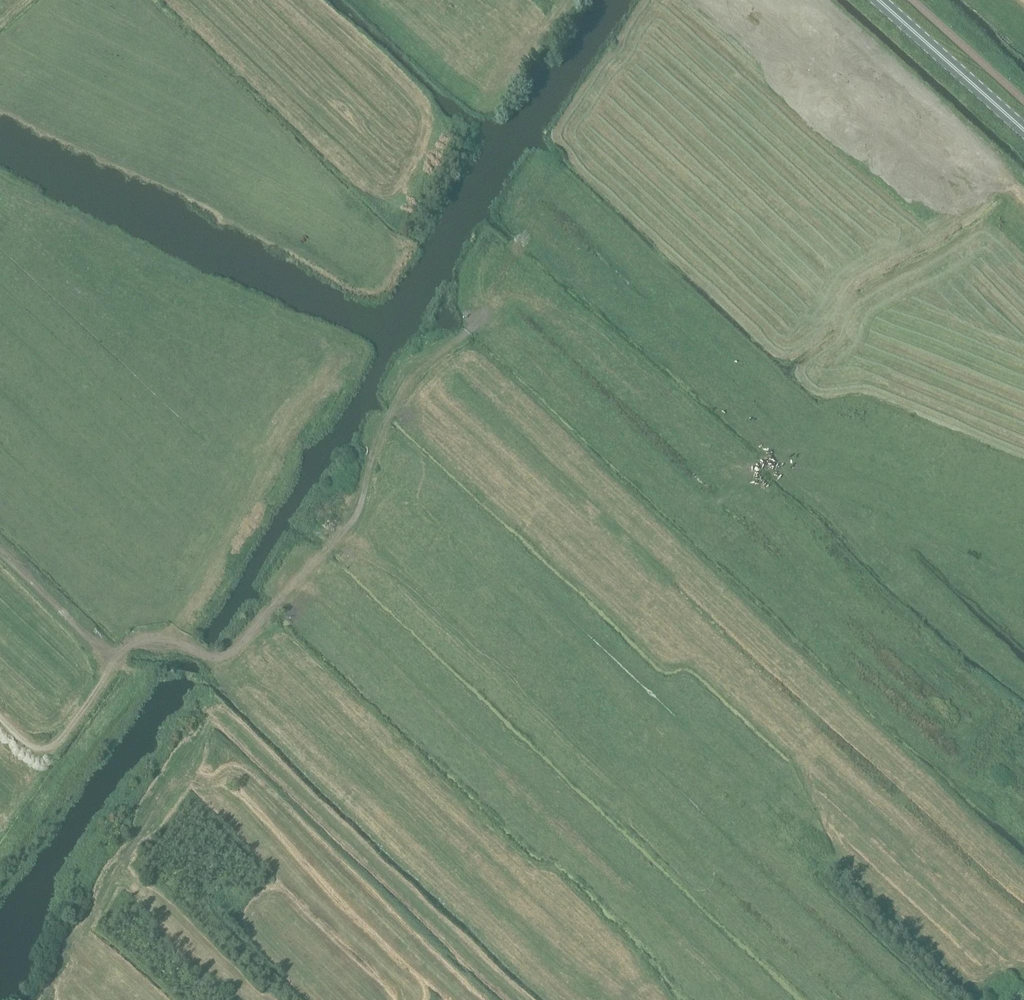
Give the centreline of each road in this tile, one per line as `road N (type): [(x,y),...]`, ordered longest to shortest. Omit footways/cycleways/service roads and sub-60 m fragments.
road 1 (track): [(261,621),(334,536),(408,379),(494,304)]
road 2 (track): [(0,721),(23,744),(44,751),(121,652),(148,638),(174,641)]
road 3 (tertiary): [(1023,130),(880,0)]

